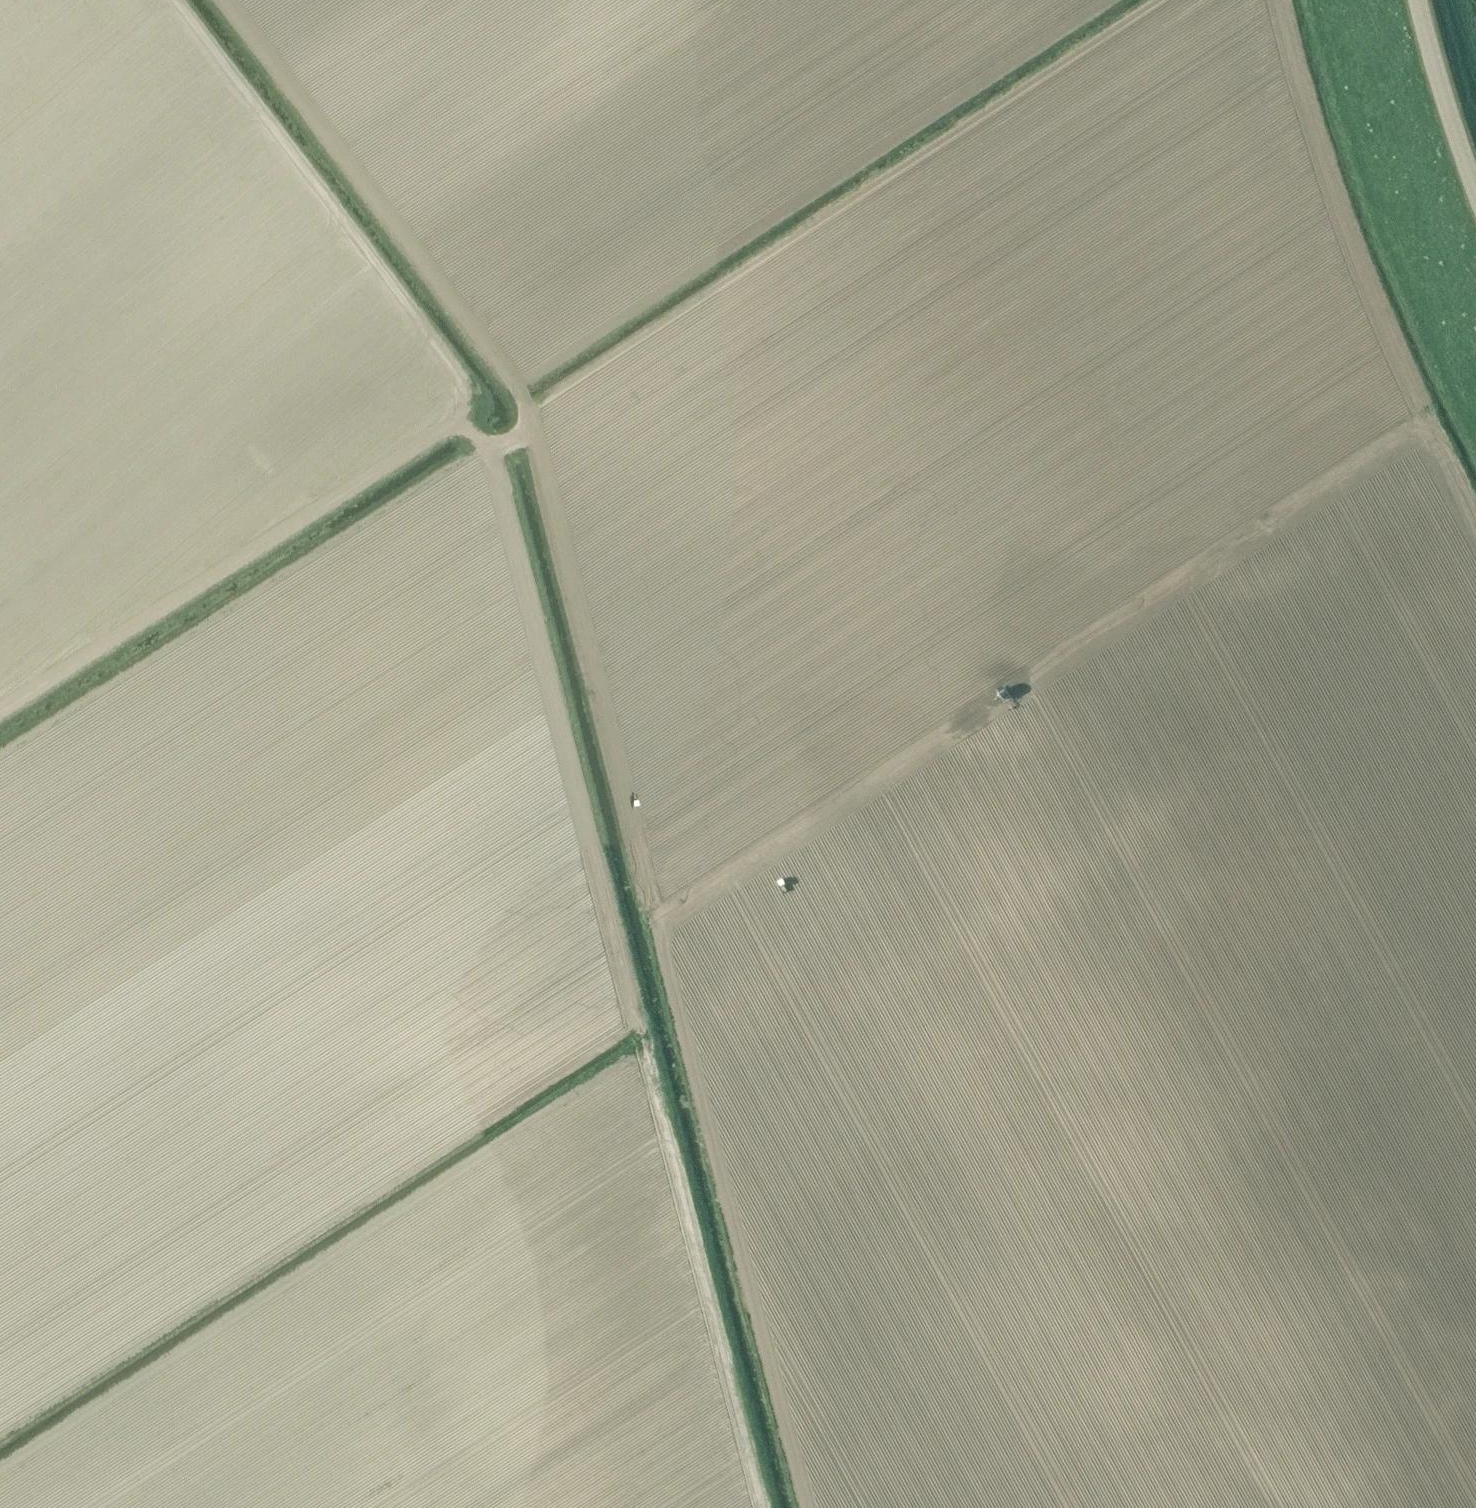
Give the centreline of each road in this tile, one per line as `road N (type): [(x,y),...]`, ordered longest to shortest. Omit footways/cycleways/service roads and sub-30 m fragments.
road 1 (track): [(0,708),(441,429)]
road 2 (tertiary): [(1475,170),(1419,0)]

